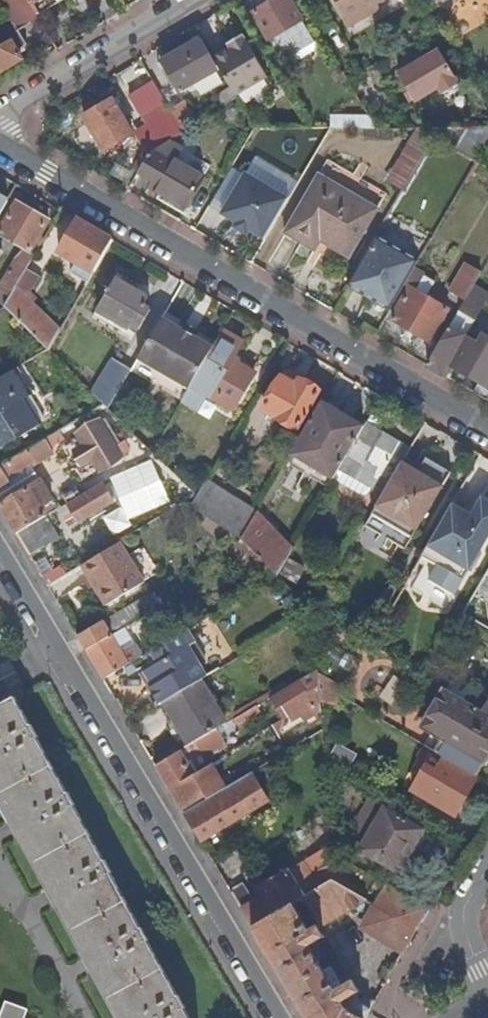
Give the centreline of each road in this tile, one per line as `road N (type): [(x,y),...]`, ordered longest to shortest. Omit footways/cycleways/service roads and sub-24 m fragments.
road 1 (residential): [(0,143),(487,427)]
road 2 (residential): [(280,1017),(0,548)]
road 3 (residential): [(0,111),(187,0)]
road 4 (residential): [(487,866),(462,916),(487,989),(481,1017)]

